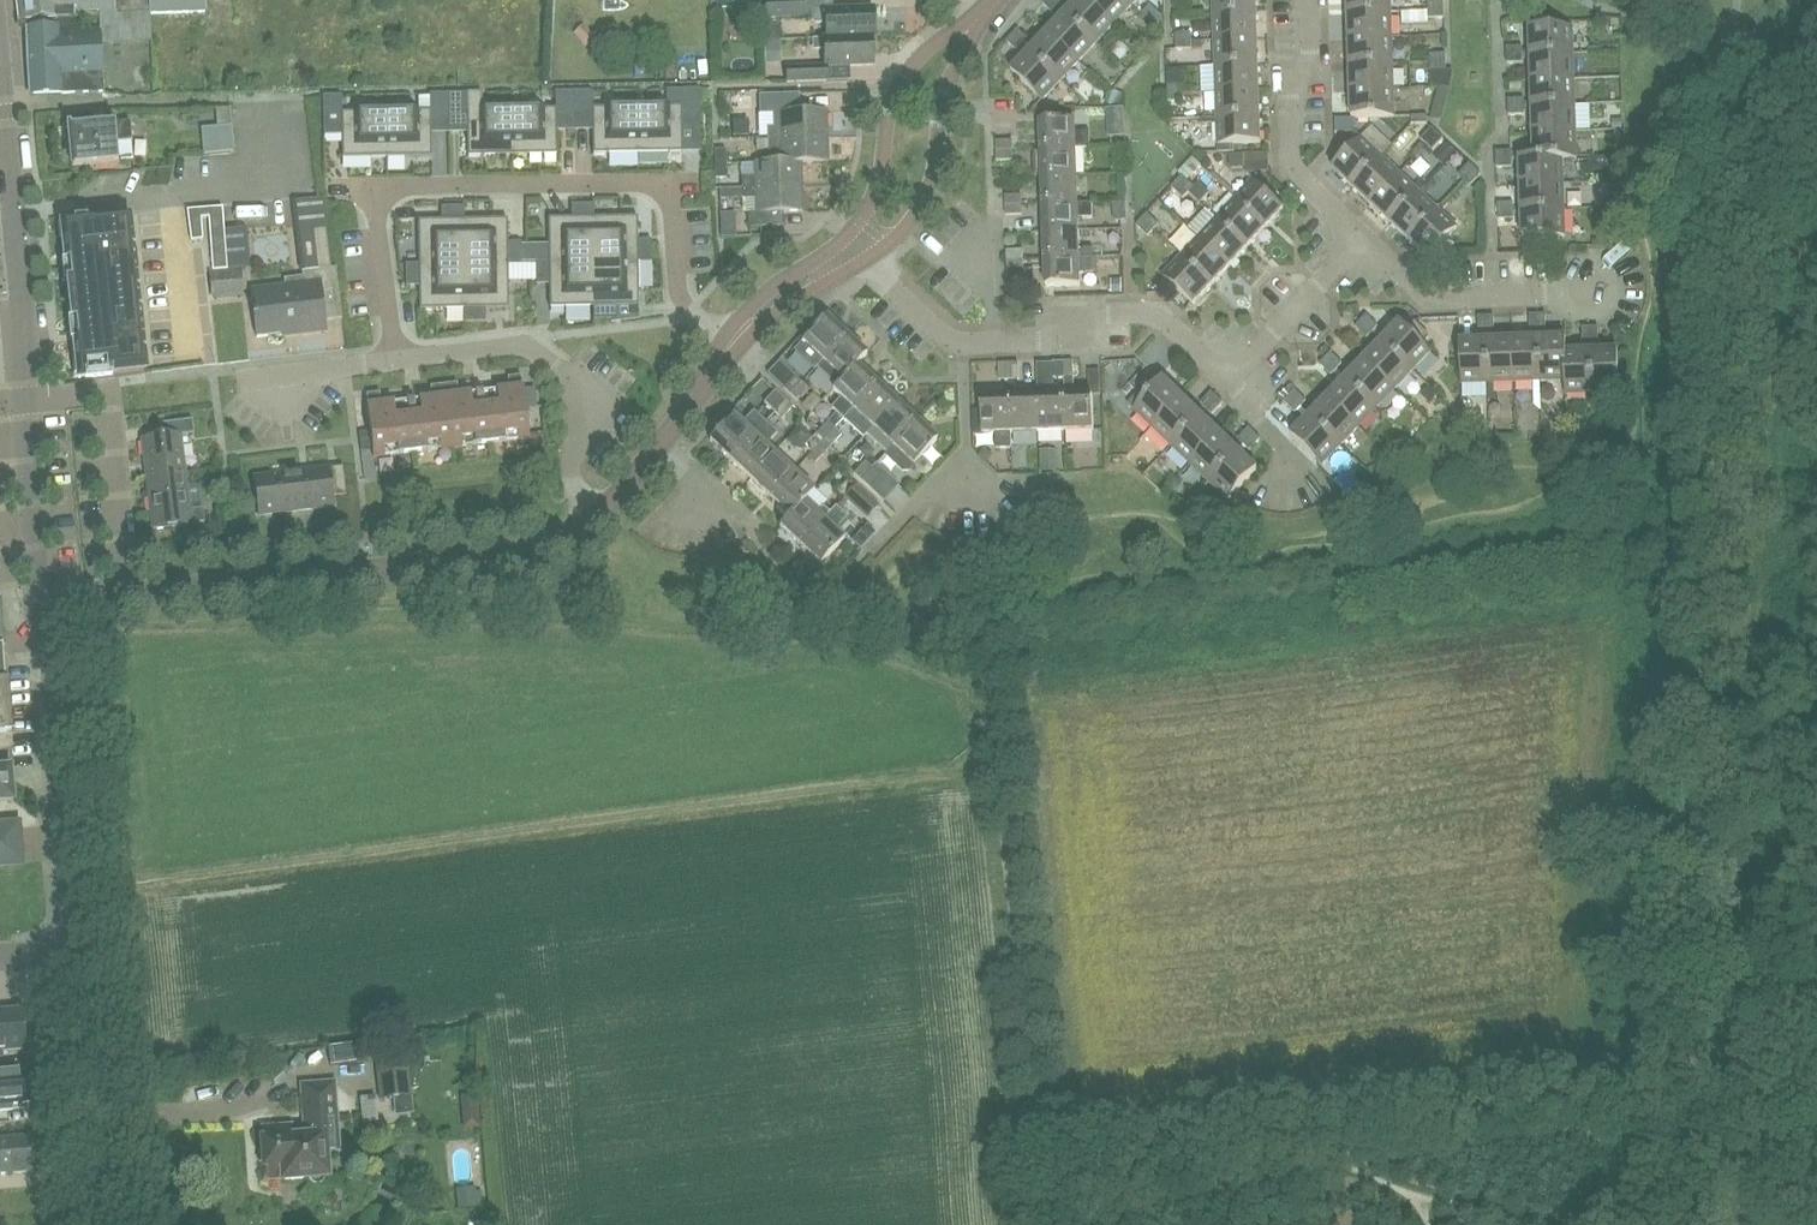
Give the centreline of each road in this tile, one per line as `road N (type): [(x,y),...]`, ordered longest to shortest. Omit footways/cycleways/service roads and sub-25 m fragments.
road 1 (residential): [(396,361),(373,186),(670,182),(679,295),(731,342)]
road 2 (residential): [(52,600),(498,557),(544,544),(594,515)]
road 3 (residential): [(52,600),(0,82)]
road 4 (residential): [(861,259),(953,343),(1051,339),(1100,314),(1157,313),(1229,379)]
road 5 (residential): [(81,951),(52,600)]
road 6 (residential): [(594,515),(572,477),(575,399),(557,368),(525,345),(396,361)]
road 7 (residential): [(861,259),(901,228),(921,199),(942,93),(984,11)]
road 8 (residential): [(984,11),(929,50),(899,85),(878,187),(844,241)]
road 9 (residential): [(106,1224),(81,951)]
road 10 (residential): [(1364,237),(1292,169),(1289,97),(1312,54),(1310,0)]
road 11 (residential): [(1598,285),(1565,294),(1428,298),(1364,237)]
road 12 (residential): [(594,515),(642,468),(731,342)]
road 13 (residential): [(1364,237),(1229,379)]
road 14 (residential): [(731,342),(861,259)]
road 15 (residential): [(844,241),(763,297),(731,342)]
road 16 (residential): [(396,361),(245,378)]

